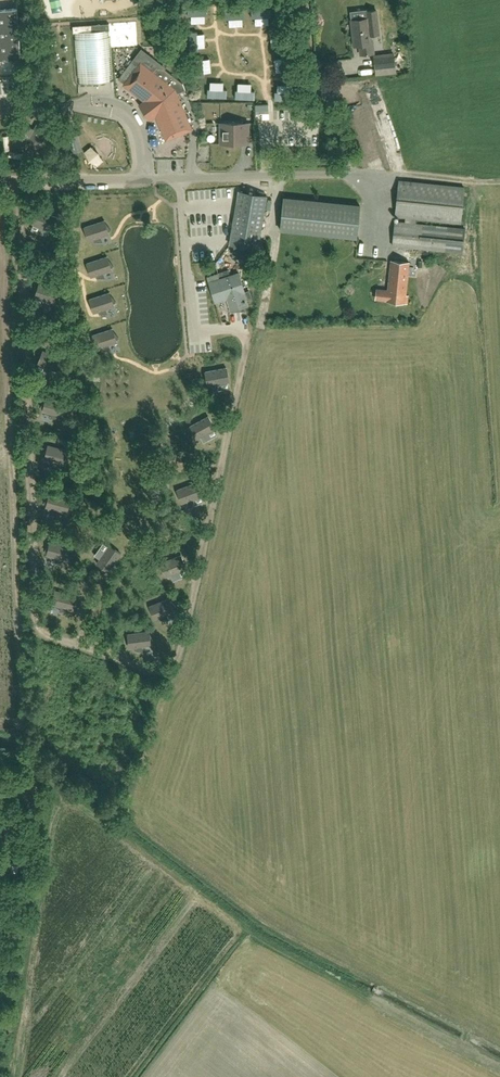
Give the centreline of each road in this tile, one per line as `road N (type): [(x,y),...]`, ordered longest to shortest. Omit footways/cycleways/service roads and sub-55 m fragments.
road 1 (unclassified): [(351,175),(0,181)]

